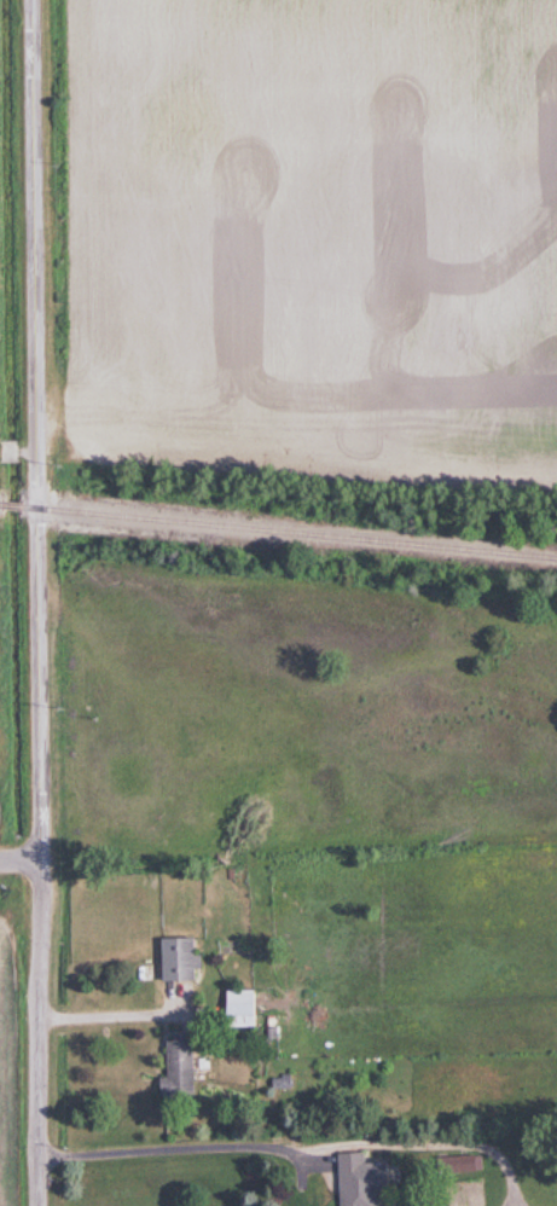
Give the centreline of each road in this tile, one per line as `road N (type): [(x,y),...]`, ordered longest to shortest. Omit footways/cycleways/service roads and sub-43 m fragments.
road 1 (residential): [(42,1205),(31,0)]

